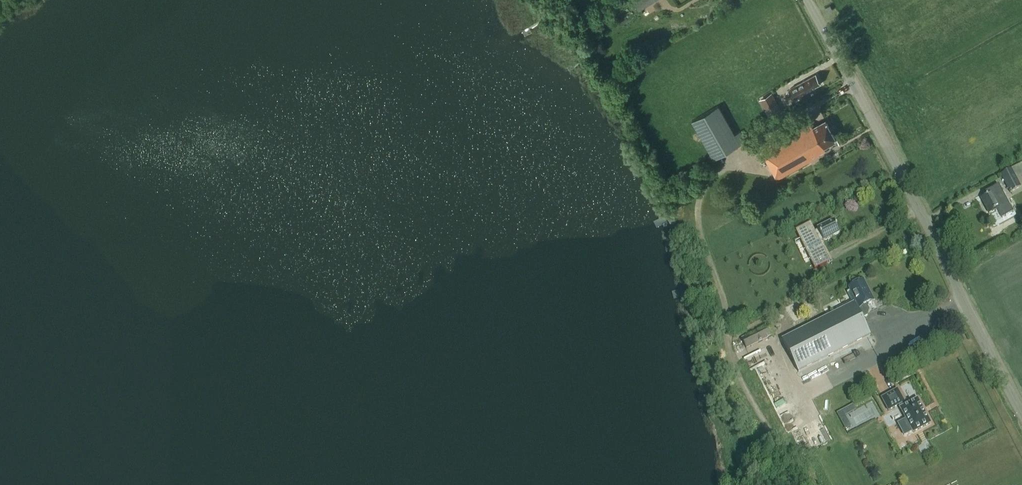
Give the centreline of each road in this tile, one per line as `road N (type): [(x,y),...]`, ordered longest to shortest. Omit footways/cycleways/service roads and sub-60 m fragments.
road 1 (track): [(807,484),(740,375),(698,200),(722,166),(855,85)]
road 2 (tertiary): [(1021,413),(807,0)]

